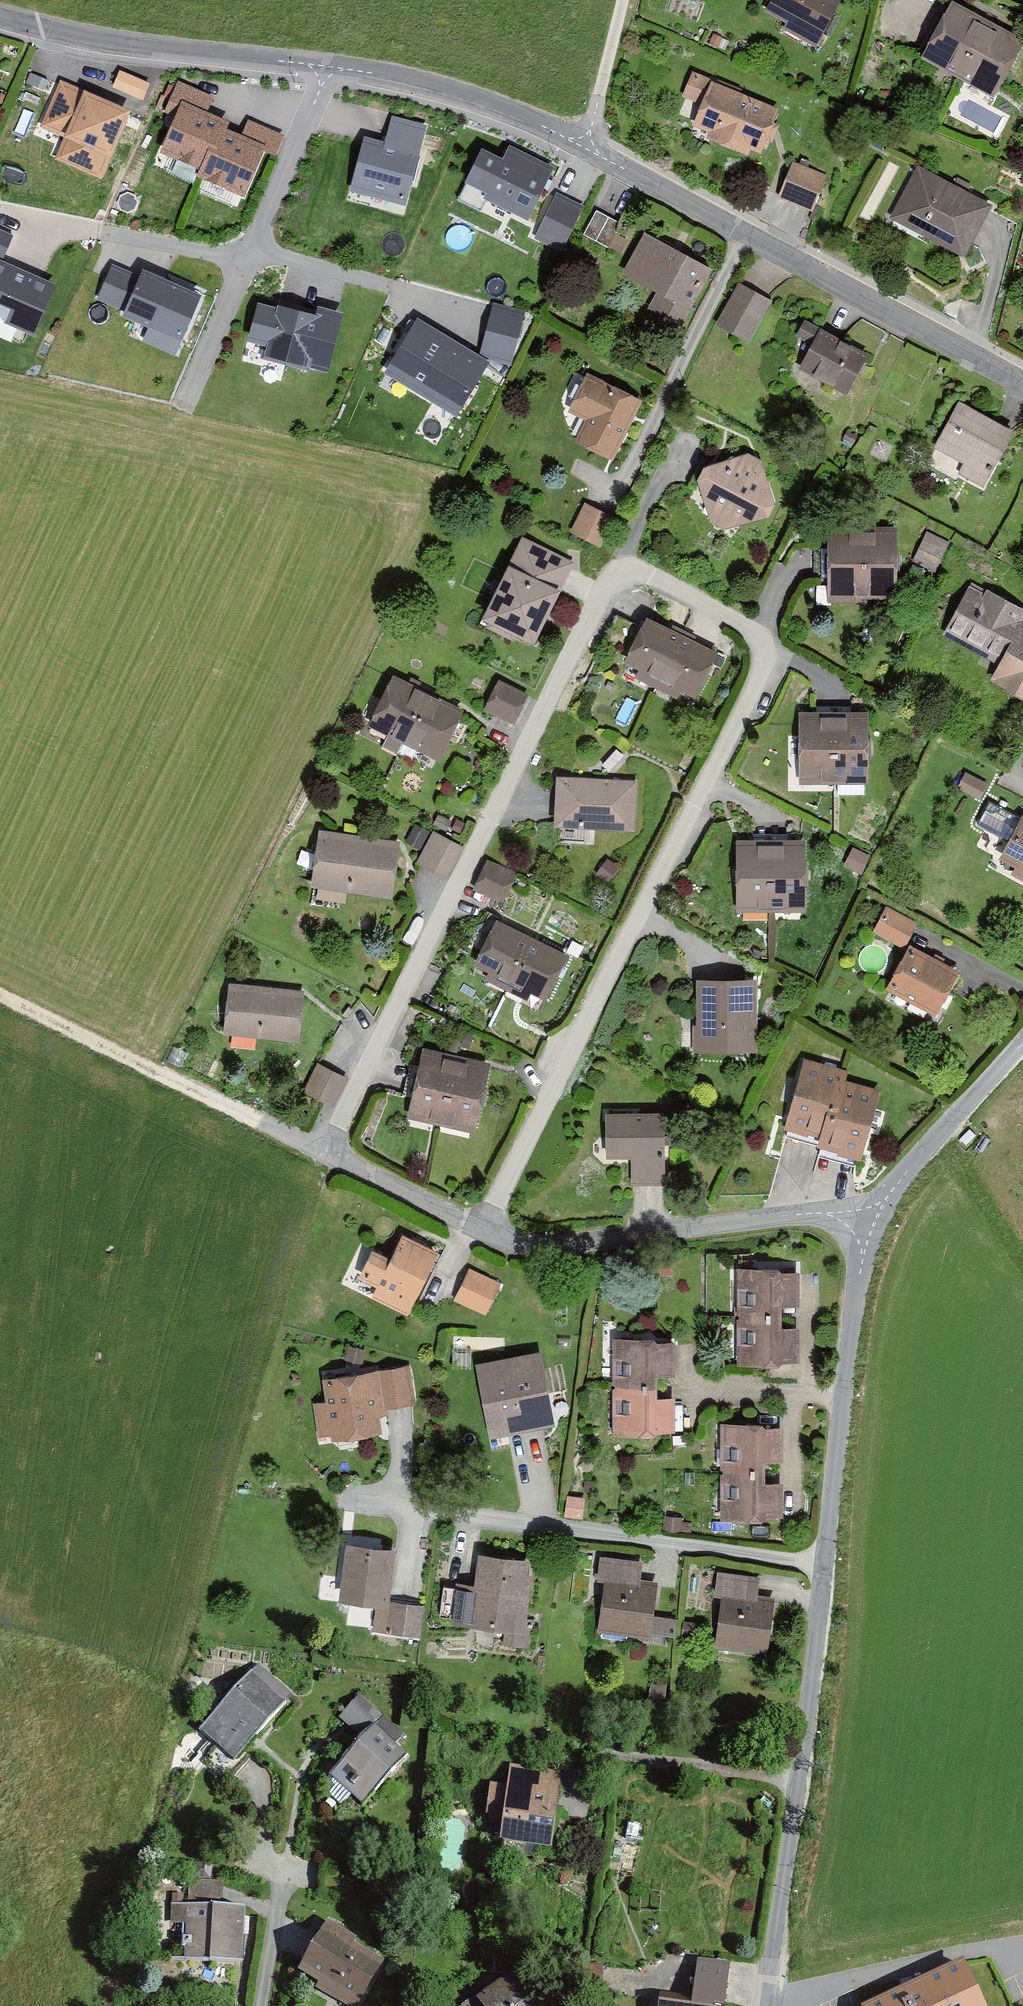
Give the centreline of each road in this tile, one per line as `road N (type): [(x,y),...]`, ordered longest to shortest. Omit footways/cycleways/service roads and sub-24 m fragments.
road 1 (residential): [(327,1152),(603,584),(620,569),(644,566),(763,628),(771,643),(767,666),(484,1228)]
road 2 (residential): [(763,2005),(872,1226)]
road 3 (residential): [(585,147),(458,96),(332,70),(108,46),(0,23)]
road 4 (residential): [(1022,384),(585,147)]
road 5 (residential): [(872,1226),(802,1214),(551,1244),(517,1243),(484,1228)]
road 6 (residential): [(872,1226),(904,1174),(1022,1041)]
road 7 (residential): [(327,1152),(156,1071)]
road 8 (residential): [(484,1228),(327,1152)]
road 9 (track): [(0,995),(156,1071)]
road 10 (residential): [(585,147),(623,0)]

